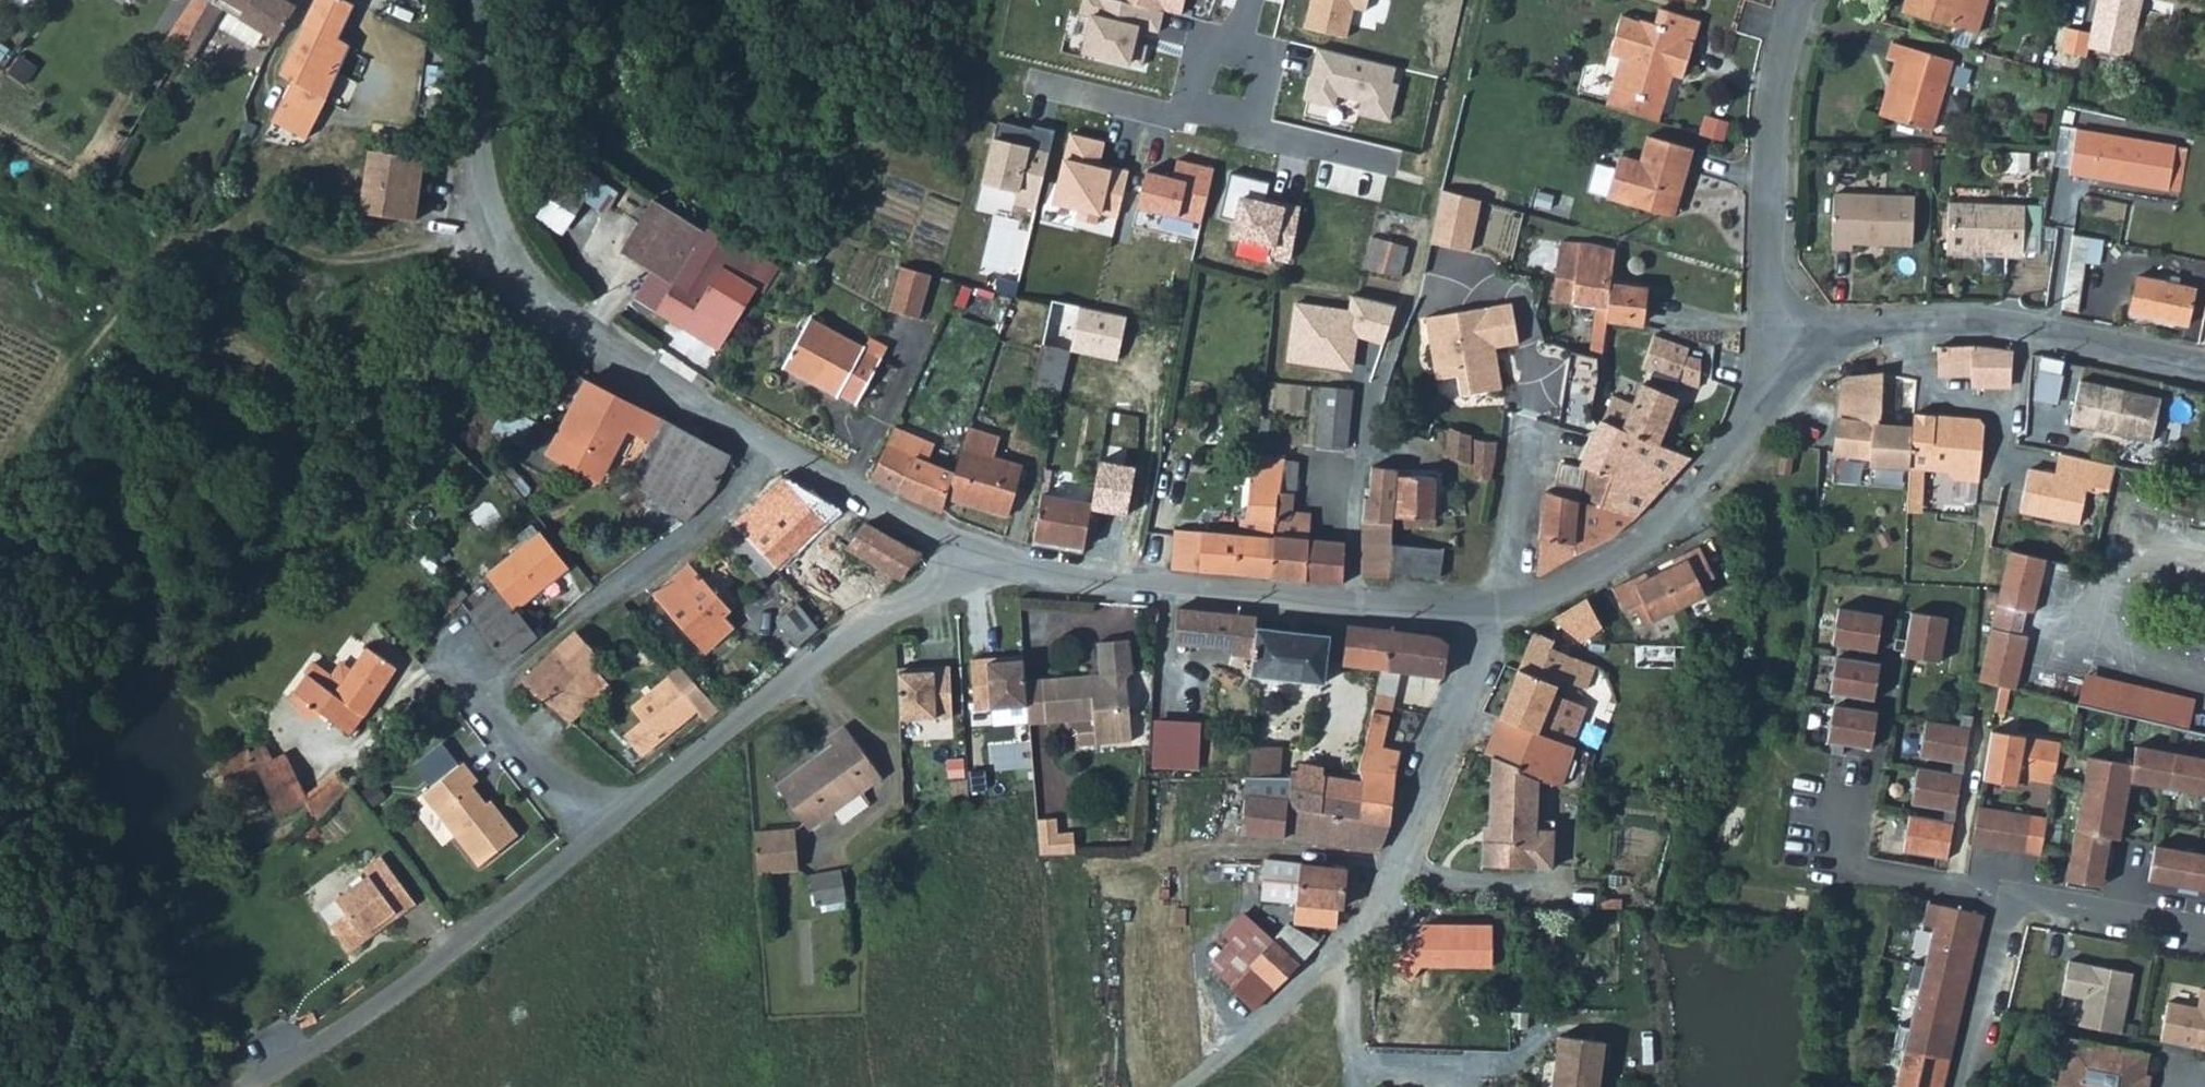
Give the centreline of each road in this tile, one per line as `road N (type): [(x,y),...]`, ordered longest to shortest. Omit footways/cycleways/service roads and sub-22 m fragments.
road 1 (track): [(499,233),(381,257),(305,250),(259,229),(196,235),(166,254),(0,488)]
road 2 (residential): [(478,0),(480,157),(501,240),(546,311),(768,453)]
road 3 (residential): [(768,453),(705,529),(562,626),(496,686),(495,720),(599,827)]
road 4 (residential): [(976,556),(1129,591),(1488,609)]
road 5 (unclassified): [(599,827),(976,556)]
road 6 (unclassified): [(250,1086),(341,1038),(599,827)]
road 7 (residential): [(1793,370),(1869,331),(1932,324),(2013,329),(2204,369)]
road 8 (unclassified): [(1488,609),(1457,726),(1387,909),(1328,976)]
road 9 (residential): [(1488,609),(1629,547),(1793,370)]
road 10 (residential): [(2204,928),(2033,897),(2006,907),(1959,1086)]
road 11 (residential): [(1791,0),(1768,112),(1761,221),(1765,271),(1793,370)]
road 12 (track): [(1415,269),(1472,0)]
road 13 (residential): [(768,453),(976,556)]
road 14 (residential): [(1221,124),(1432,180)]
road 15 (residential): [(1049,89),(1221,124)]
road 16 (residential): [(1221,124),(1256,0)]

